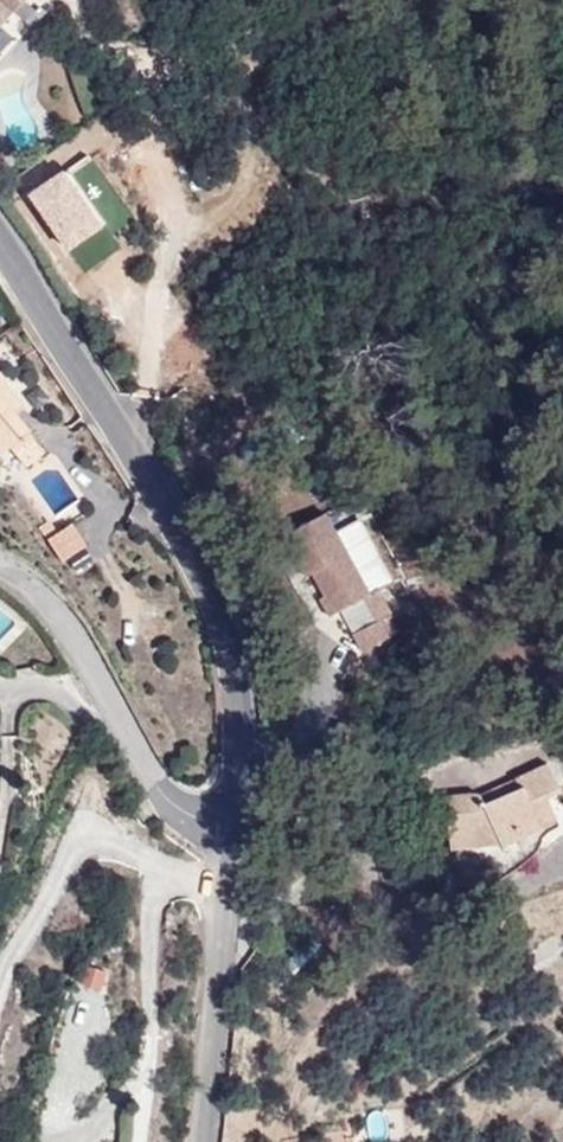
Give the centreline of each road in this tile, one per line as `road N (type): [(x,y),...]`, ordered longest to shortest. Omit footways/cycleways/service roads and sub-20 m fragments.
road 1 (residential): [(201,1141),(243,715),(218,585),(0,254)]

